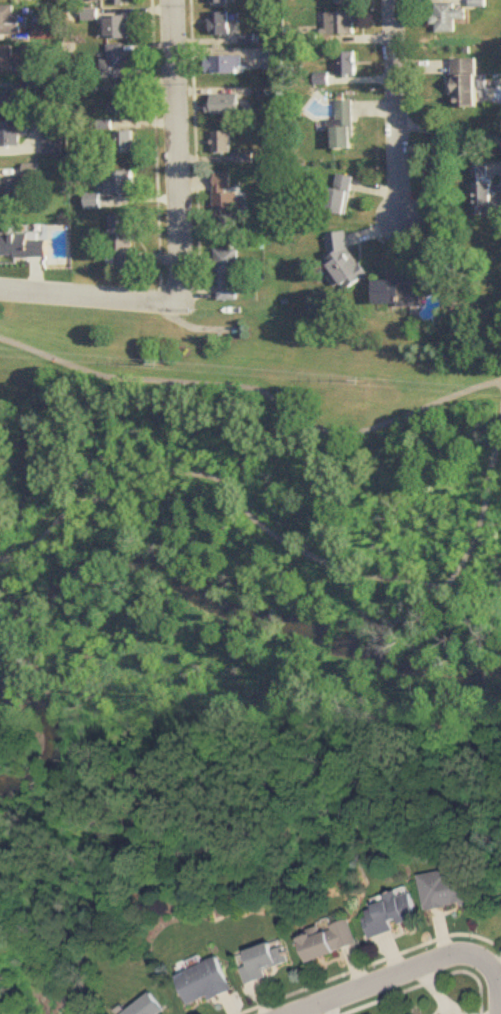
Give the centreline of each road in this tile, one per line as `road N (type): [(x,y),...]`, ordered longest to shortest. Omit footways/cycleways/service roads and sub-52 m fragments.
road 1 (residential): [(175,0),(179,300)]
road 2 (residential): [(393,0),(399,222)]
road 3 (residential): [(179,300),(0,291)]
road 4 (residential): [(428,962),(284,1013)]

